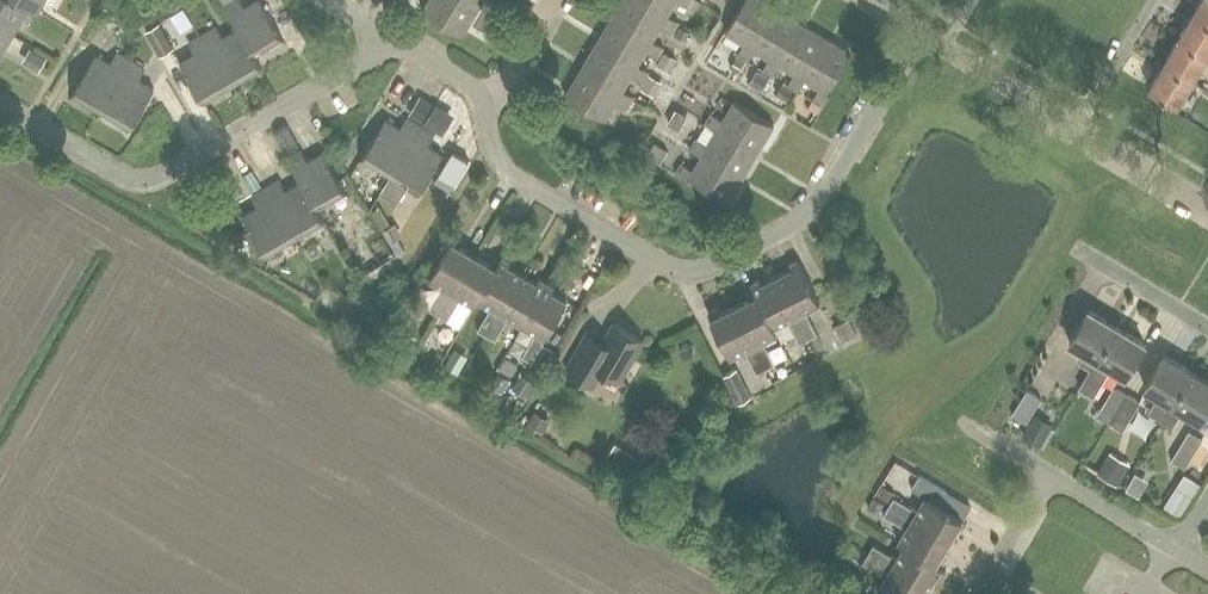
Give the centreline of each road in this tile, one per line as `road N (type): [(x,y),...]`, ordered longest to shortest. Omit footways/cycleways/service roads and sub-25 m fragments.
road 1 (residential): [(920,34),(833,180),(795,225),(709,269),(678,273),(508,172),(487,112)]
road 2 (residential): [(389,36),(351,71),(140,186),(0,106)]
road 3 (residential): [(1207,203),(920,34)]
road 4 (residential): [(1207,328),(1079,250)]
road 5 (residential): [(1180,553),(1050,479)]
road 6 (residential): [(979,593),(1050,479)]
road 7 (residential): [(487,112),(556,0)]
road 8 (residential): [(487,112),(469,84),(389,36)]

